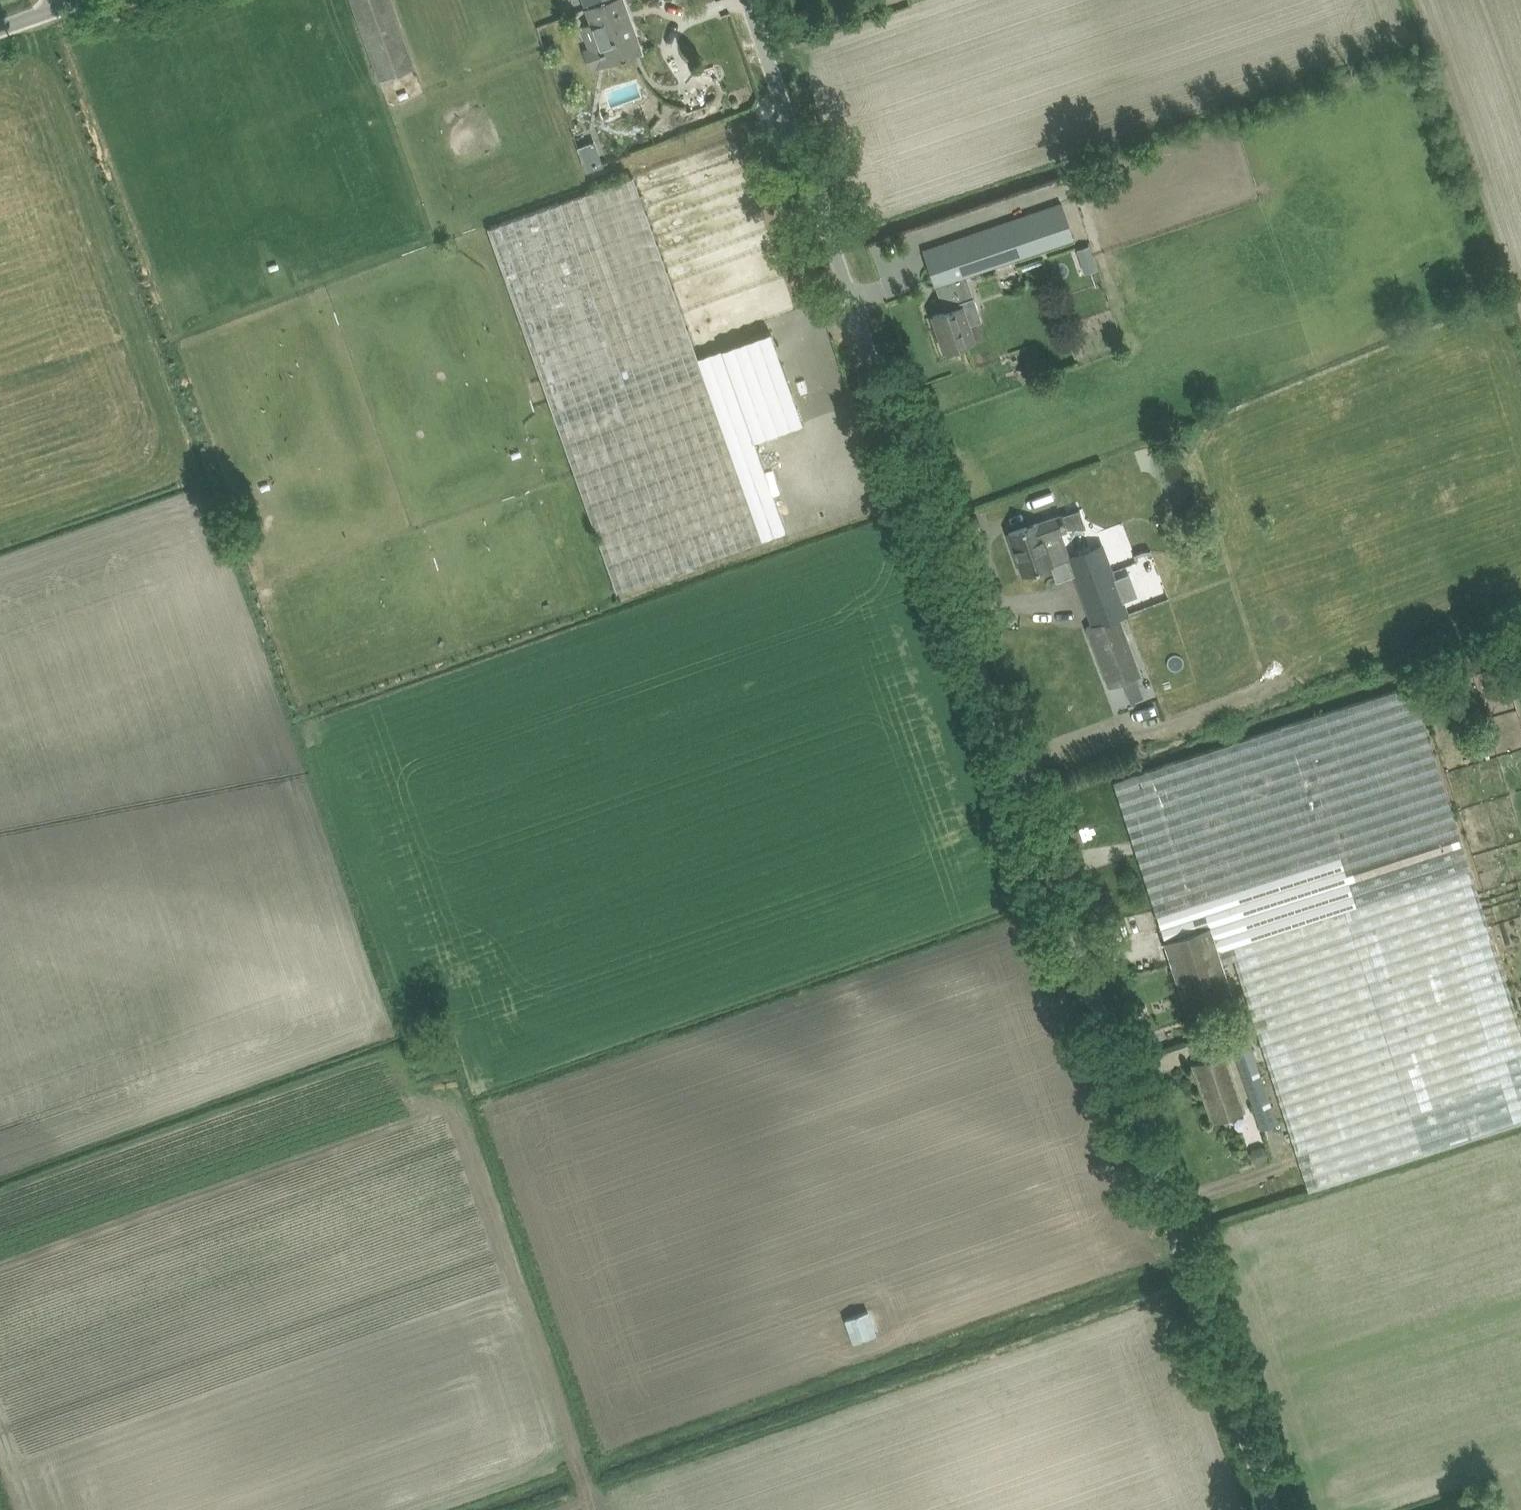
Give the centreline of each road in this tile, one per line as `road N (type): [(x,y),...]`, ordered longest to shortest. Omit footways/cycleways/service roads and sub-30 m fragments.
road 1 (unclassified): [(1260,1509),(740,0)]

